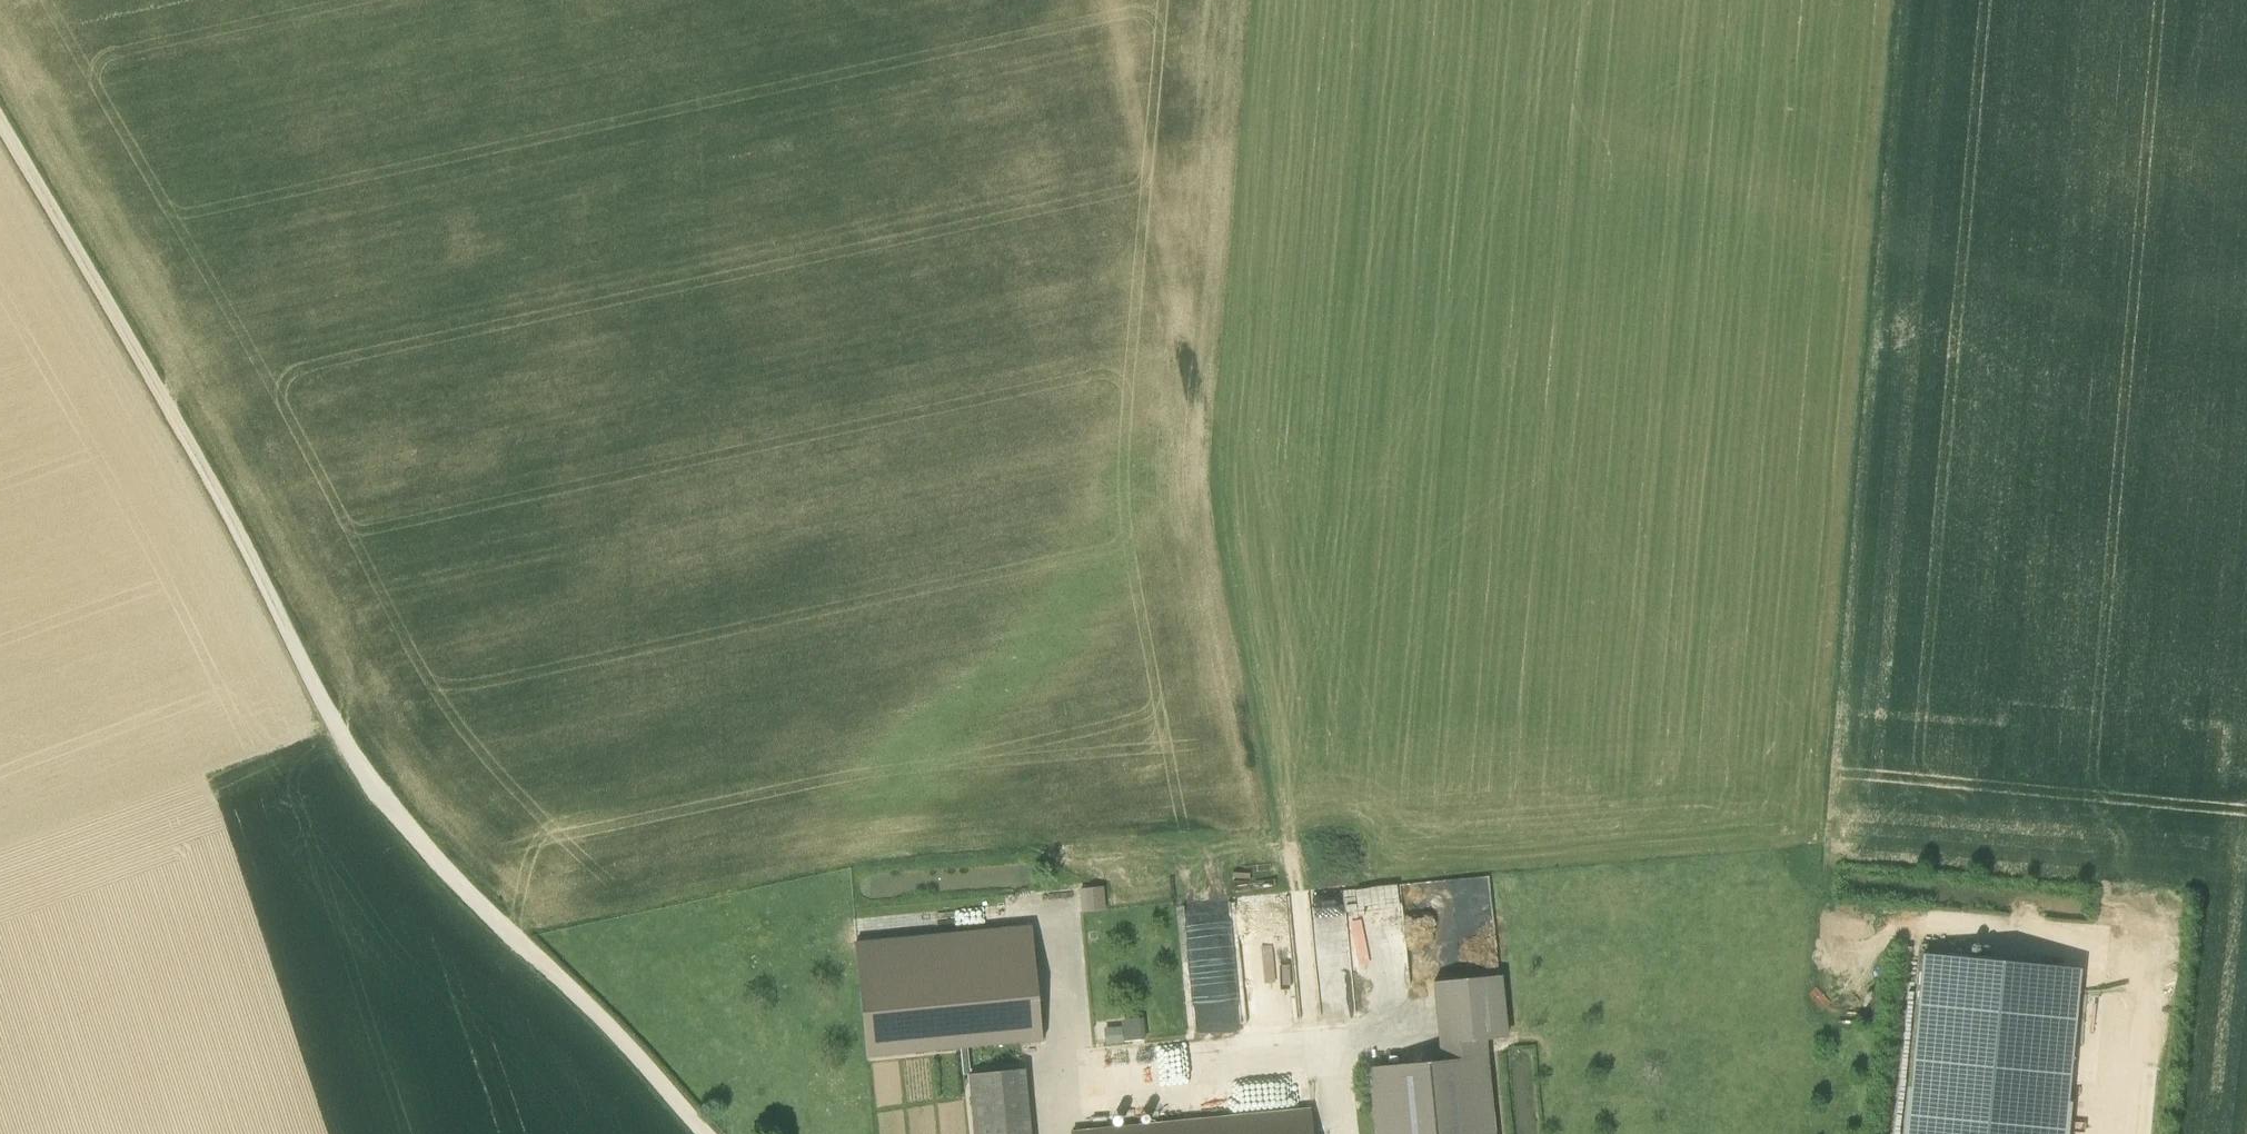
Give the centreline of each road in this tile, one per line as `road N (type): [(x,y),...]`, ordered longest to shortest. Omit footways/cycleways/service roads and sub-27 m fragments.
road 1 (track): [(710,1133),(464,887),(377,787),(0,121)]

